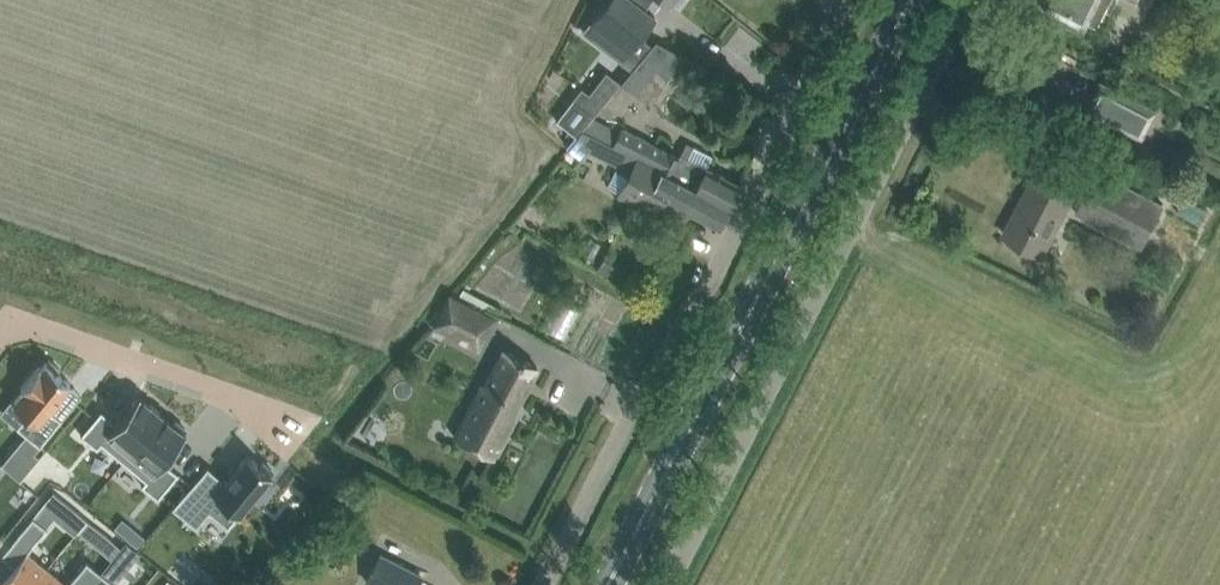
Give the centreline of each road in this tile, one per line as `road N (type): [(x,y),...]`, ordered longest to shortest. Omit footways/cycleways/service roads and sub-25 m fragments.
road 1 (unclassified): [(549,584),(854,0)]
road 2 (primary): [(607,584),(910,0)]
road 3 (unclassified): [(667,584),(970,0)]
road 4 (residential): [(0,335),(17,320),(301,432)]

